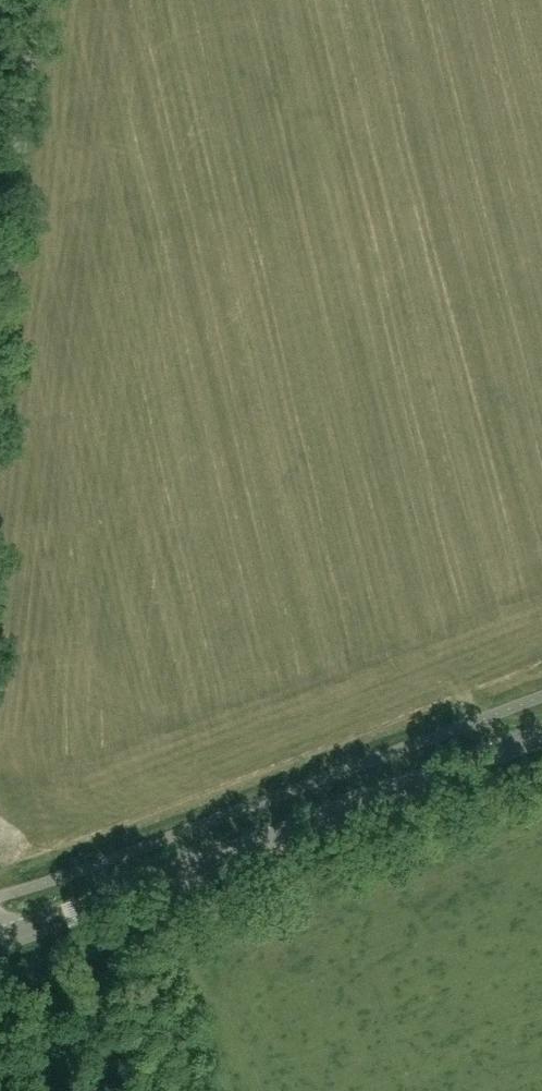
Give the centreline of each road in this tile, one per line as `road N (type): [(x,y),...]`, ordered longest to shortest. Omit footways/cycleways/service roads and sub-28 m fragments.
road 1 (tertiary): [(0,939),(541,735)]
road 2 (unclassified): [(0,328),(37,0)]

